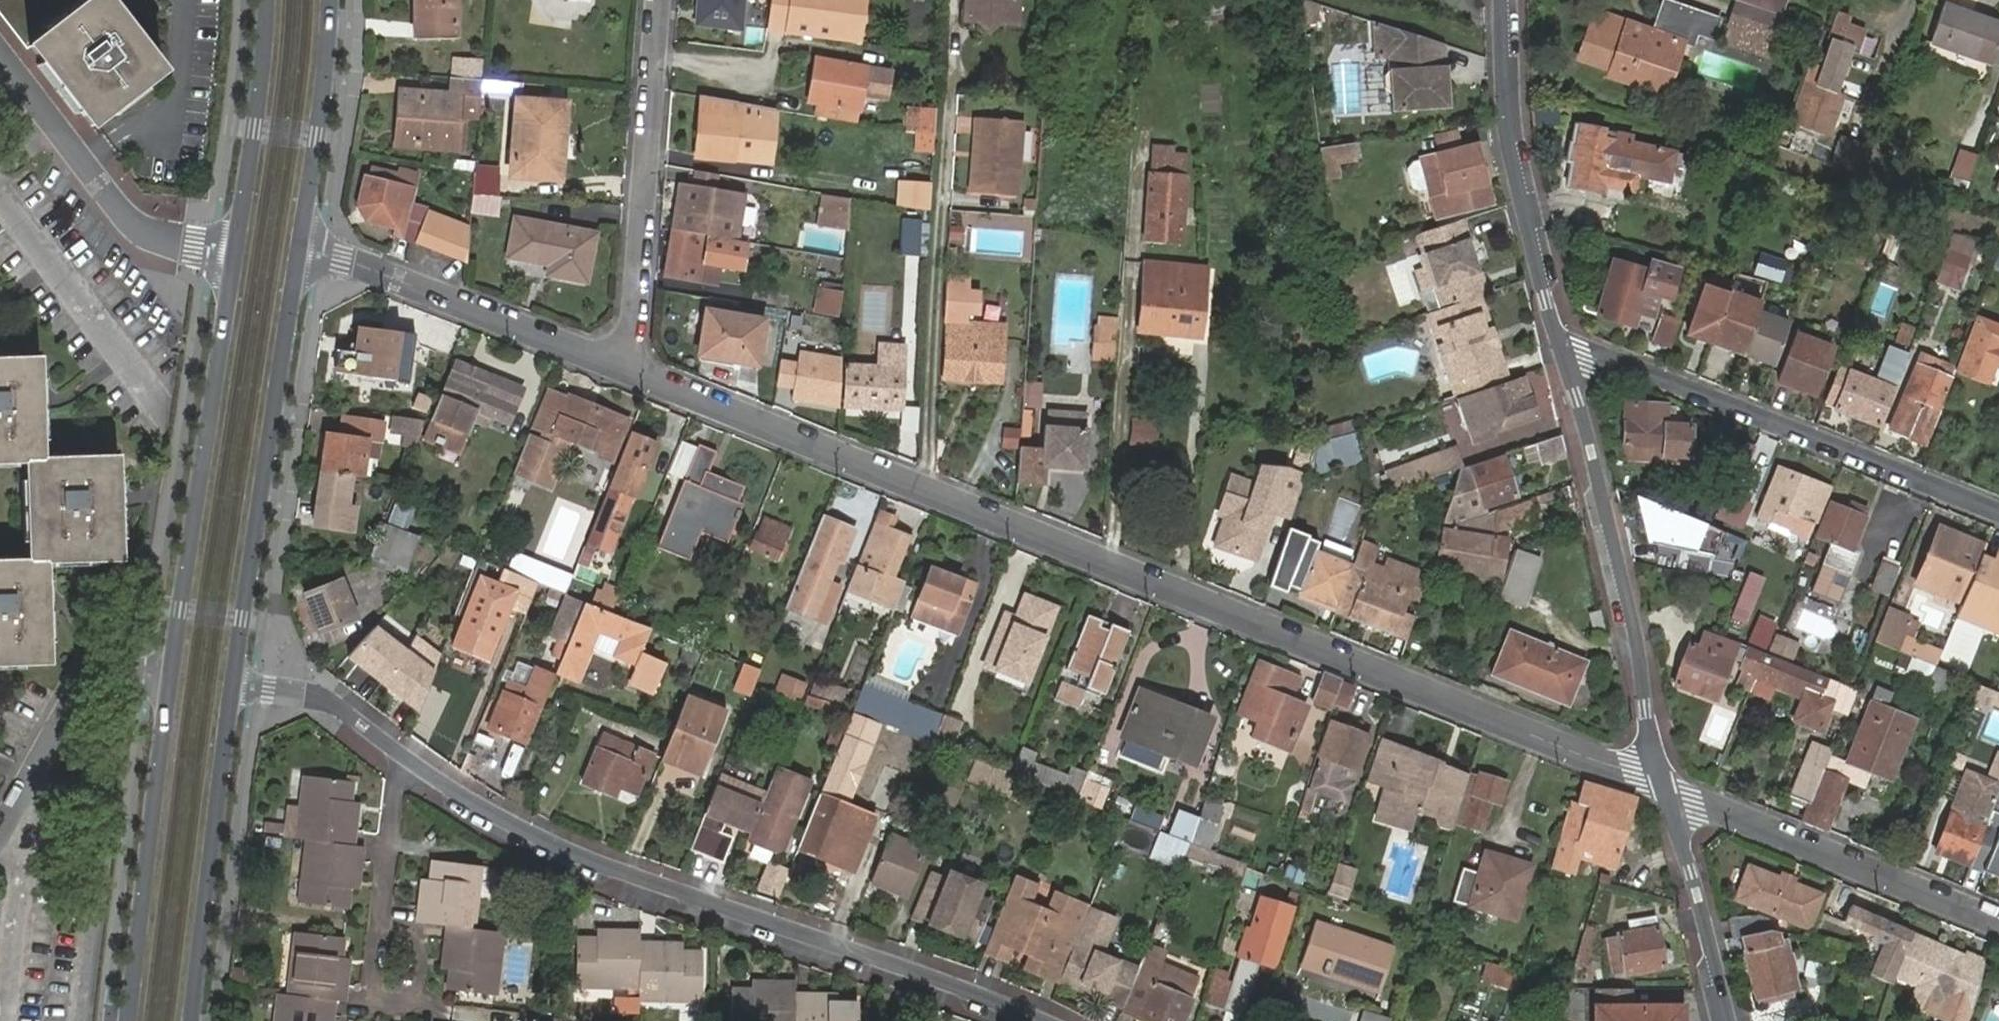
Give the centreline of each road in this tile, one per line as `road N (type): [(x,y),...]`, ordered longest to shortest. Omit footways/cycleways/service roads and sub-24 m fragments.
road 1 (residential): [(1668,789),(628,367)]
road 2 (secondary): [(236,251),(127,1020)]
road 3 (residential): [(396,752),(499,817),(597,863),(1049,1020)]
road 4 (residential): [(1998,513),(1557,337)]
road 5 (residential): [(1668,789),(1649,734),(1640,648),(1578,394),(1557,337)]
road 6 (secondary): [(233,685),(299,251)]
road 7 (residential): [(656,0),(628,367)]
road 8 (residential): [(1668,789),(1998,922)]
road 9 (residential): [(628,367),(299,251)]
road 10 (residential): [(1557,337),(1505,100),(1502,0)]
road 11 (secondary): [(192,1020),(233,685)]
road 12 (residential): [(0,56),(111,205),(153,234),(236,251)]
road 13 (secondary): [(268,0),(236,251)]
road 14 (secondary): [(299,251),(331,0)]
road 15 (residential): [(1730,1020),(1668,789)]
road 16 (residential): [(378,933),(370,1010),(418,1009),(428,935)]
road 17 (residential): [(233,685),(329,700),(396,752)]
road 18 (residential): [(396,752),(378,933)]

